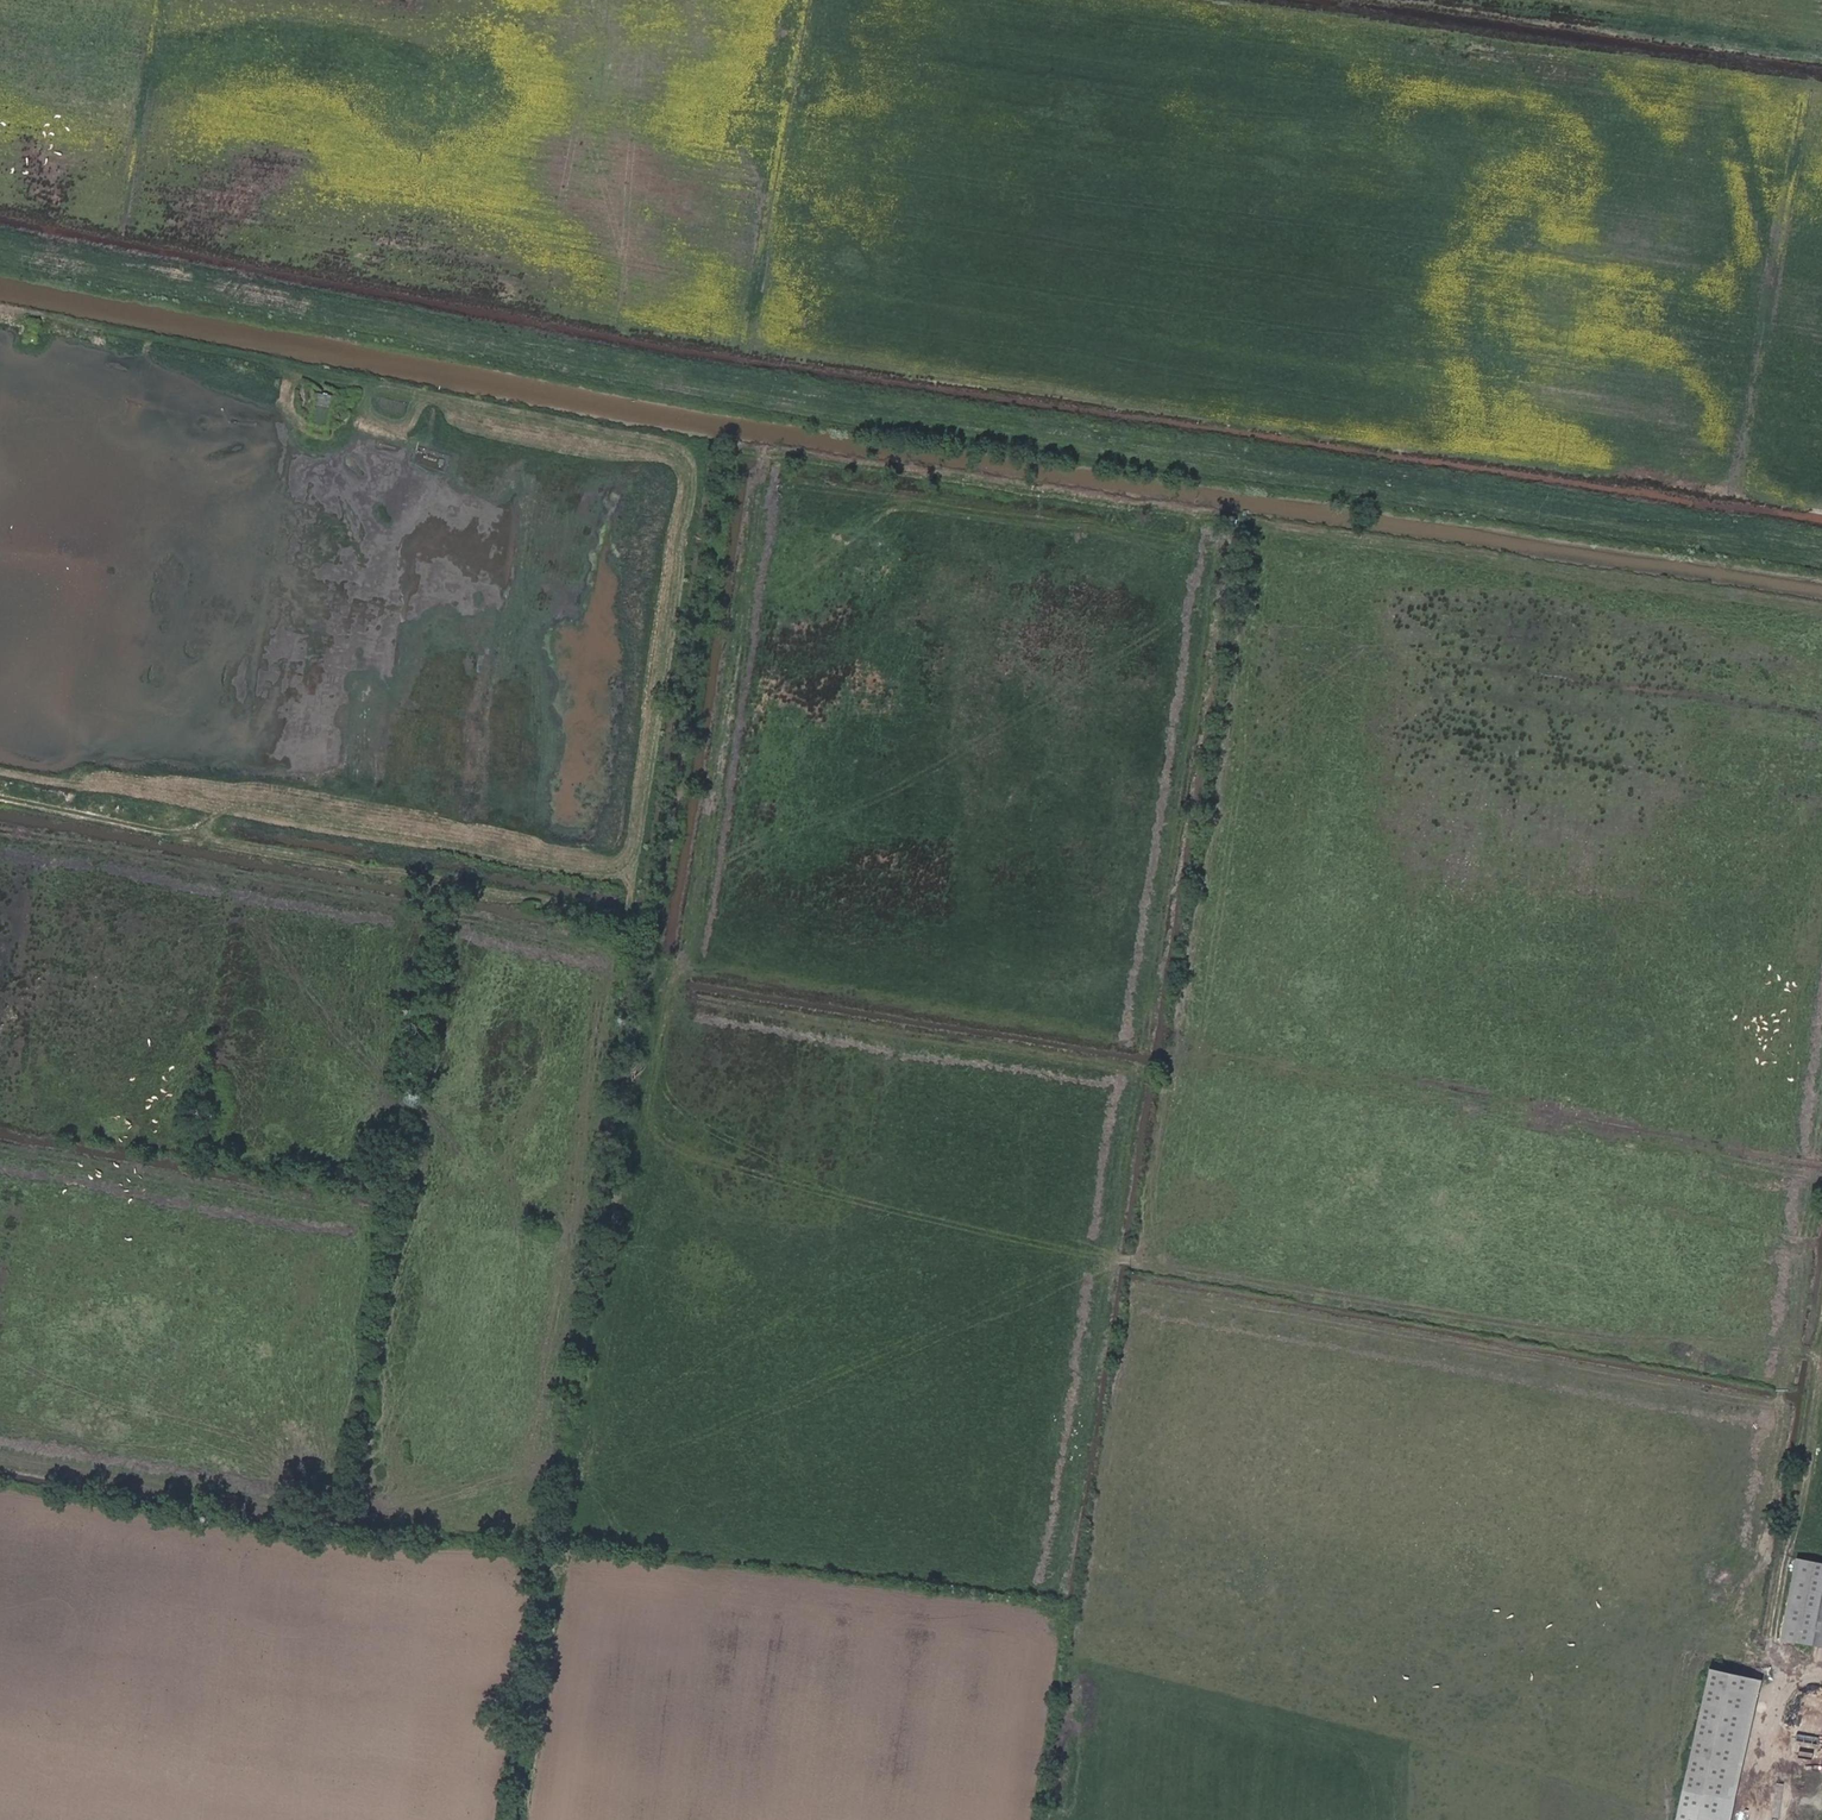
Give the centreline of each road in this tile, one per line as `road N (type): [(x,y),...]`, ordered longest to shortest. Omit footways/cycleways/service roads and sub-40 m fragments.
road 1 (track): [(0,799),(197,838),(219,806)]

